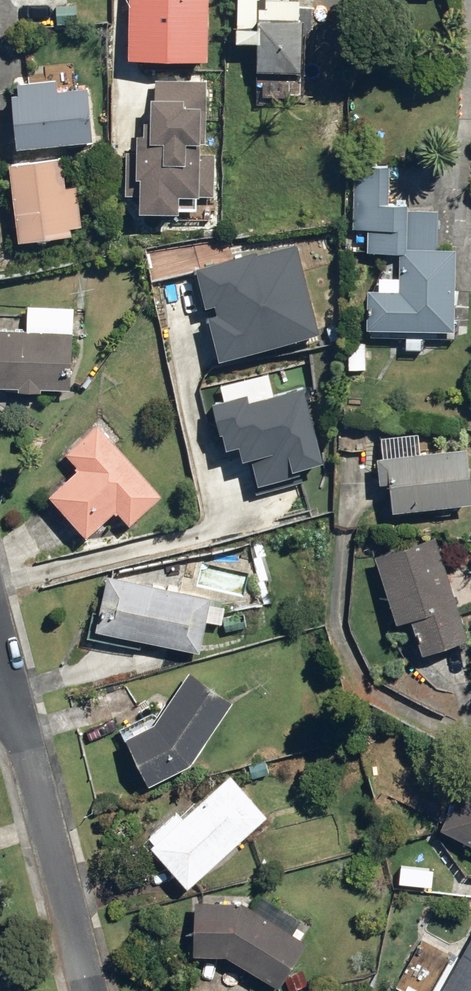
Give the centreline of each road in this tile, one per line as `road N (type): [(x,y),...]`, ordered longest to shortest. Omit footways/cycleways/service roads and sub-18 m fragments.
road 1 (residential): [(85,990),(27,736),(0,678)]

